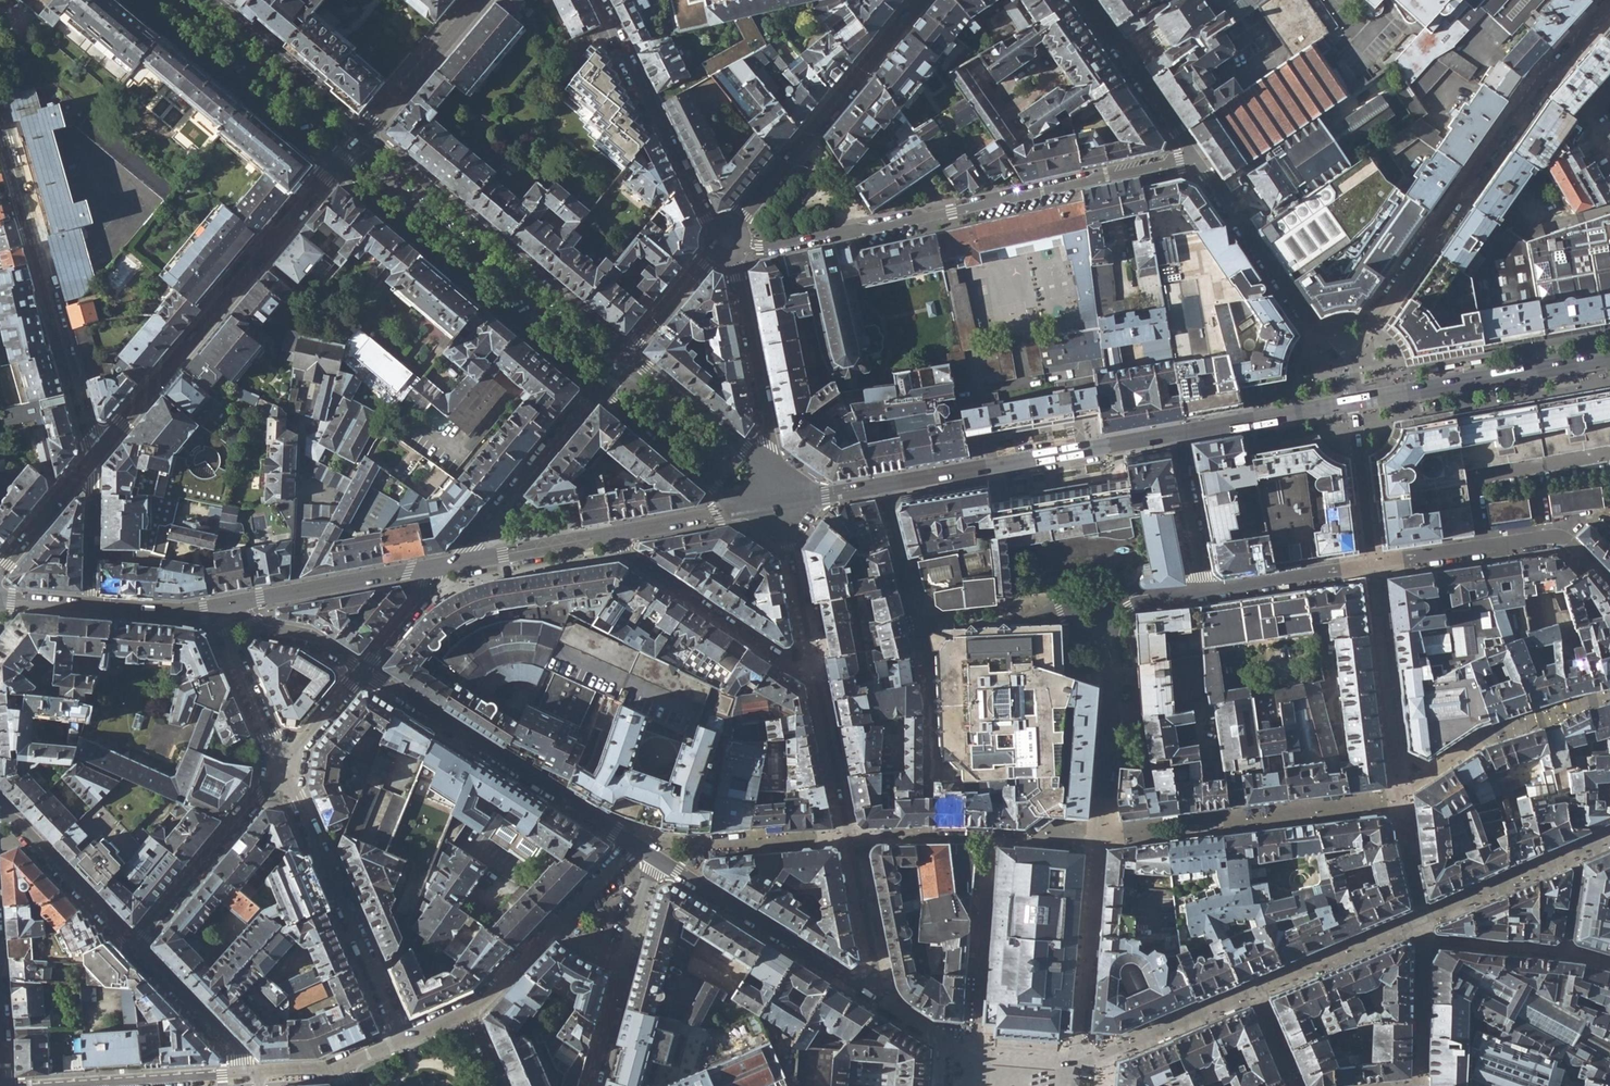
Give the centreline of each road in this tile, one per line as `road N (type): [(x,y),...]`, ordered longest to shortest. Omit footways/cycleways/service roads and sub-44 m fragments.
road 1 (residential): [(1196,158),(778,247),(727,242)]
road 2 (residential): [(1609,4),(1534,91),(1344,367)]
road 3 (residential): [(334,169),(93,463)]
road 4 (residential): [(0,126),(93,463)]
road 5 (secondary): [(334,169),(597,391)]
road 6 (secondary): [(628,352),(366,131)]
road 7 (residential): [(881,1002),(817,683)]
road 8 (residential): [(362,671),(631,844)]
road 9 (secondary): [(922,0),(727,242)]
road 10 (residential): [(881,486),(1178,434)]
road 11 (residential): [(402,1040),(283,767)]
road 12 (residential): [(727,242),(707,218),(598,0)]
road 13 (residential): [(655,859),(881,1002)]
road 14 (residential): [(1609,359),(1350,404)]
road 15 (secondary): [(133,0),(334,169)]
road 16 (residential): [(1344,367),(1196,158)]
road 17 (residential): [(817,683),(628,555),(622,533)]
road 18 (secondary): [(447,565),(215,608)]
road 19 (residential): [(283,767),(131,947)]
road 20 (residential): [(1595,566),(1559,539),(1371,566)]
road 21 (secondary): [(774,470),(727,242)]
road 22 (residential): [(597,391),(447,565)]
road 23 (secondary): [(366,131),(211,0)]
road 24 (residential): [(1196,158),(1084,0)]
road 25 (secondary): [(597,391),(742,511)]
road 26 (secondary): [(774,470),(628,352)]
road 27 (residential): [(131,947),(0,815)]
road 28 (residential): [(817,683),(781,504)]
road 29 (residential): [(74,1085),(256,1074)]
road 30 (residential): [(256,1074),(131,947)]
road 31 (secondary): [(622,533),(447,565)]
road 32 (residential): [(1178,434),(1350,404)]
road 33 (residential): [(283,767),(215,608)]
road 34 (residential): [(478,0),(366,131)]
road 35 (residential): [(1203,591),(1371,566)]
road 36 (residential): [(1371,566),(1350,404)]
road 37 (residential): [(215,608),(317,641),(362,671)]
road 38 (residential): [(1178,434),(1203,591)]
road 39 (secondary): [(727,242),(628,352)]
road 40 (residential): [(91,605),(93,463)]
road 41 (residential): [(93,463),(0,569)]
road 42 (residential): [(915,618),(881,486)]
road 43 (residential): [(447,565),(362,671)]
road 44 (residential): [(589,1085),(624,964)]
road 45 (residential): [(362,671),(283,767)]
road 46 (secondary): [(215,608),(91,605)]
road 47 (secondary): [(742,511),(622,533)]

